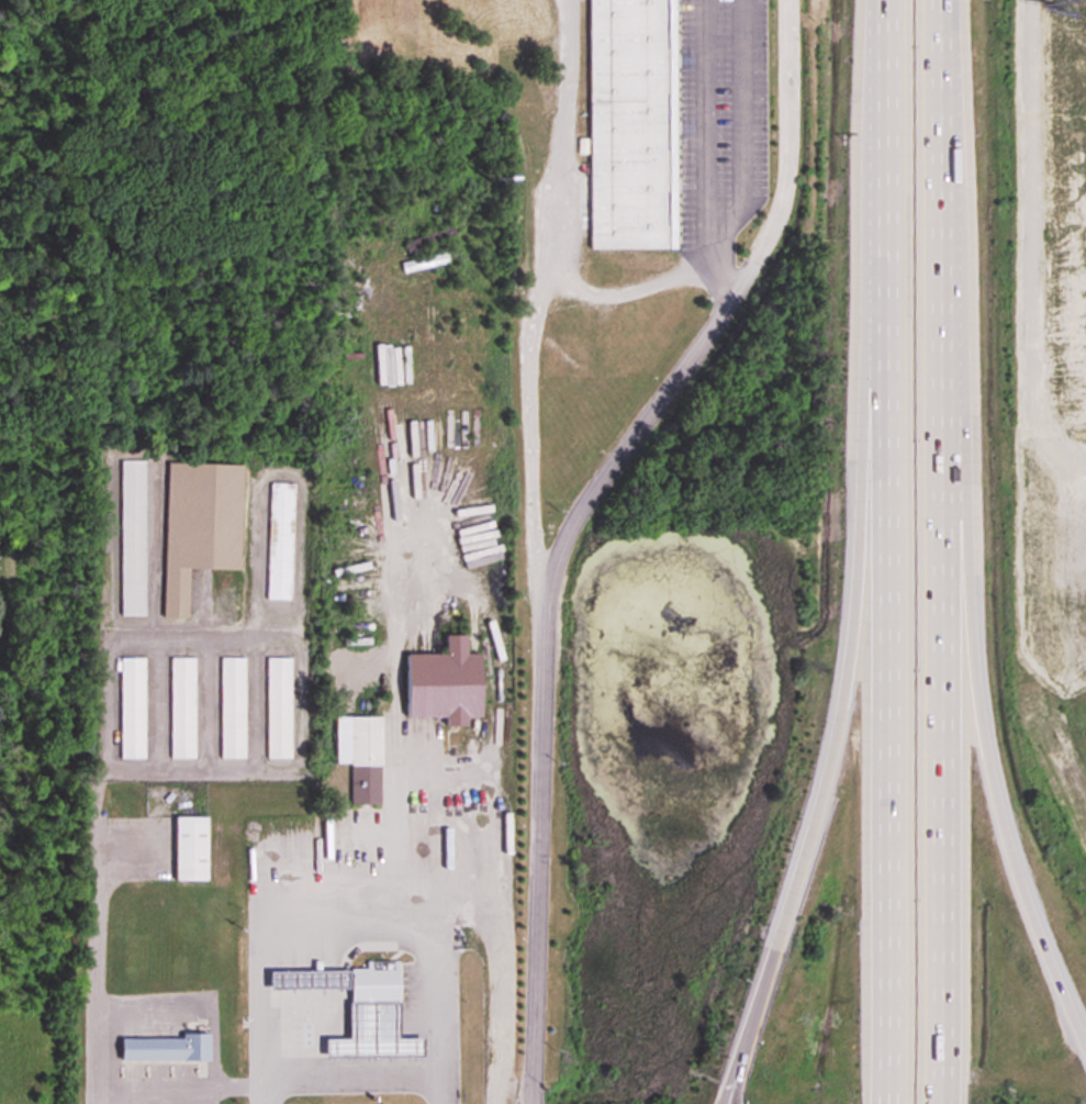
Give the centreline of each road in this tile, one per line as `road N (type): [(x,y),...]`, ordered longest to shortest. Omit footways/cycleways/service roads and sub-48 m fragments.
road 1 (motorway): [(945,1103),(945,0)]
road 2 (motorway): [(883,0),(883,1103)]
road 3 (motorway): [(882,558),(826,780),(725,1103)]
road 4 (motorway): [(1085,1052),(944,727)]

